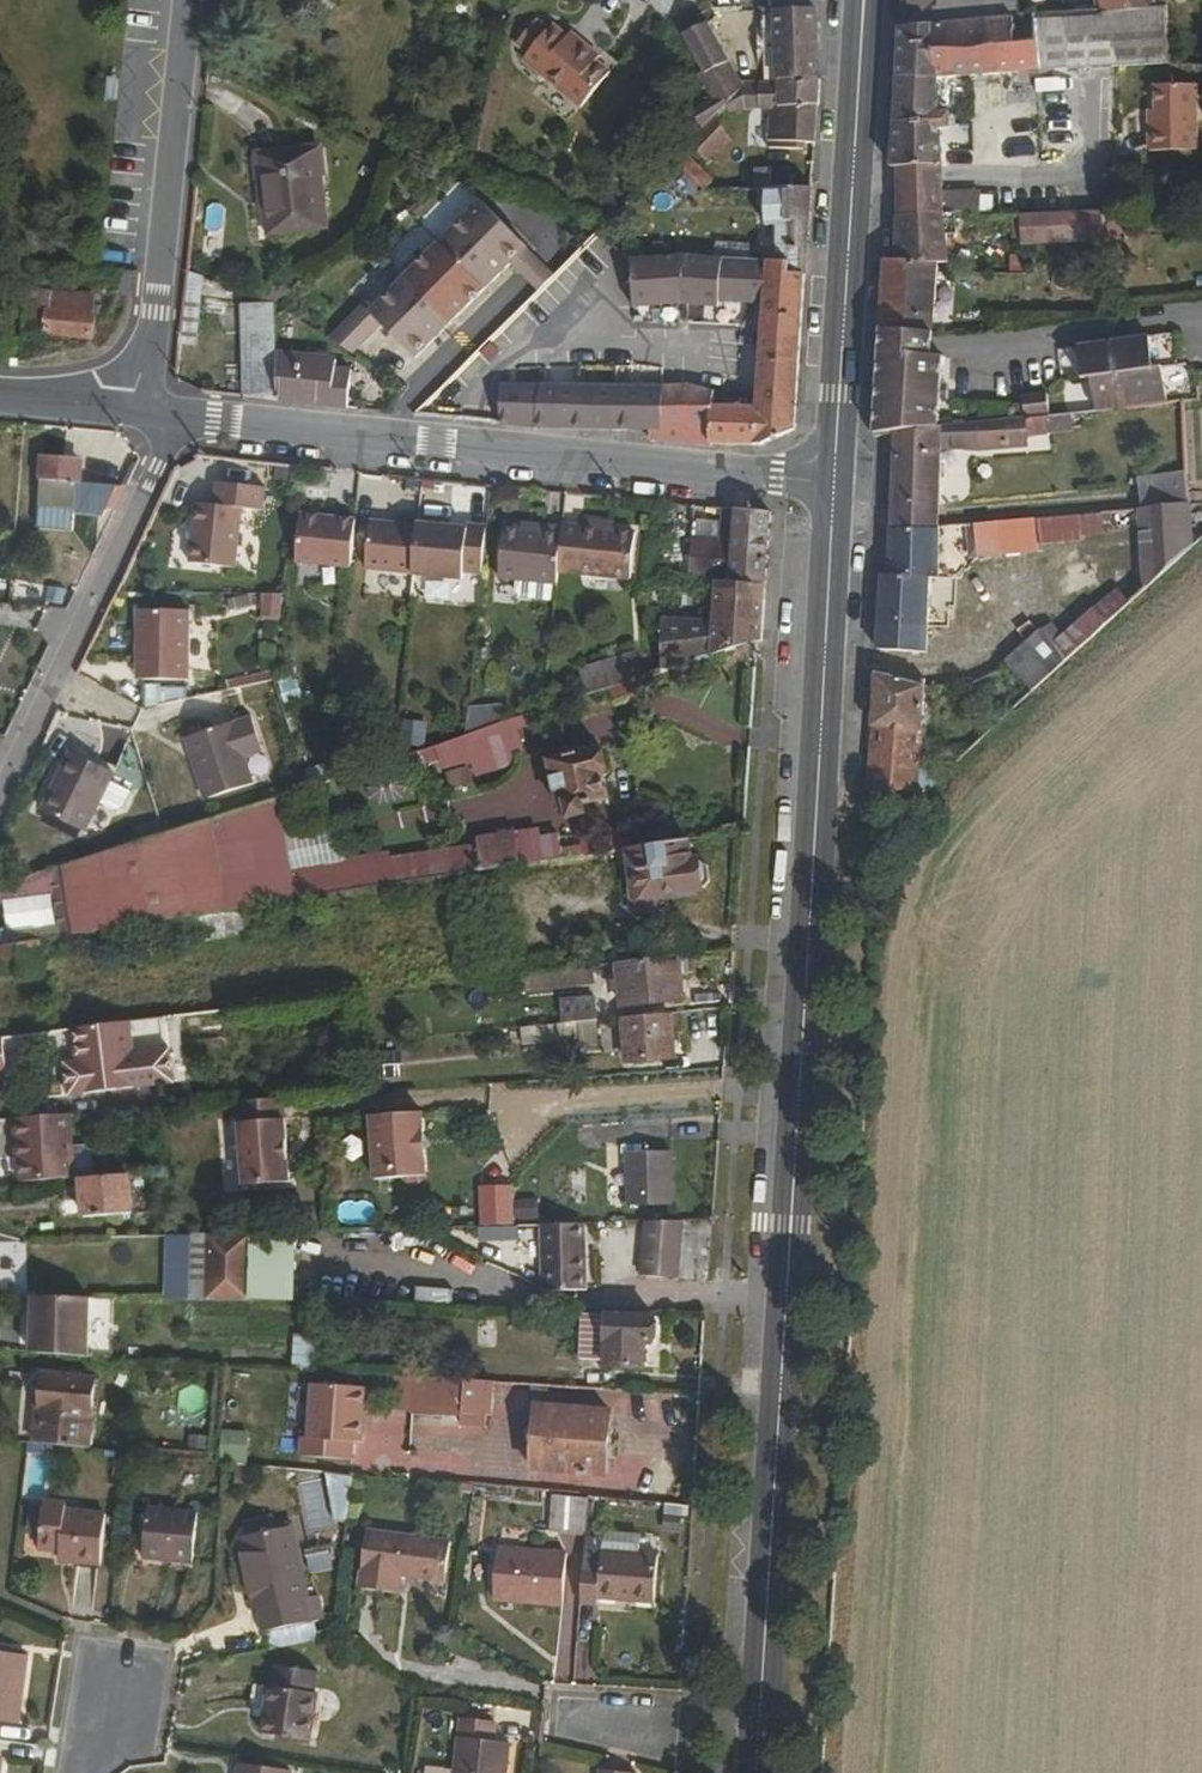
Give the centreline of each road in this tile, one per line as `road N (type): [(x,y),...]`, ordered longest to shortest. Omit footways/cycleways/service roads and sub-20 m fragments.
road 1 (primary): [(754,1741),(834,490)]
road 2 (residential): [(150,414),(834,490)]
road 3 (primary): [(834,490),(863,0)]
road 4 (residential): [(150,414),(191,0)]
road 5 (residential): [(150,414),(147,469),(0,788)]
road 6 (residential): [(754,1741),(571,1718)]
road 7 (residential): [(0,399),(150,414)]

